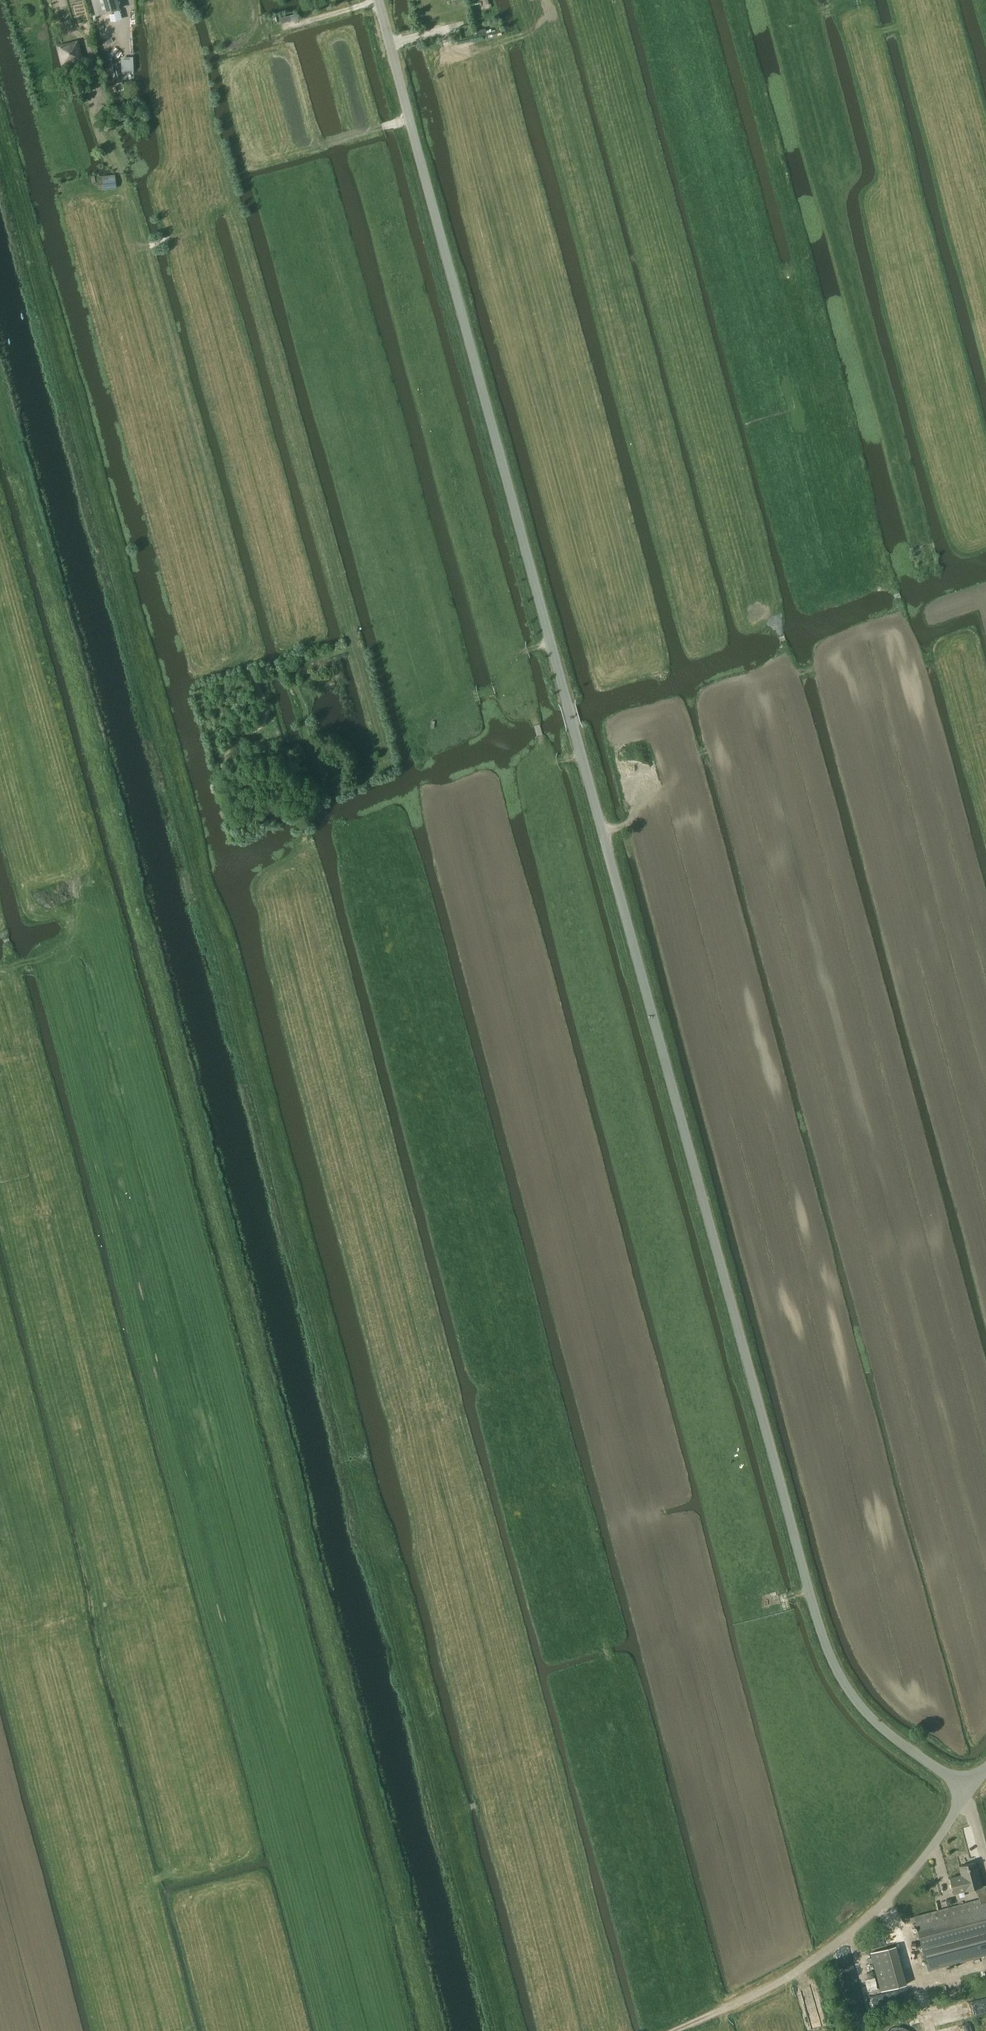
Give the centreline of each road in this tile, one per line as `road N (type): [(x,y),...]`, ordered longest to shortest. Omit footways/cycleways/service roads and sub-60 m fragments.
road 1 (unclassified): [(970,1788),(878,1727),(839,1680),(821,1642),(379,0)]
road 2 (unclassified): [(734,2006),(797,1972),(885,1902),(970,1788)]

